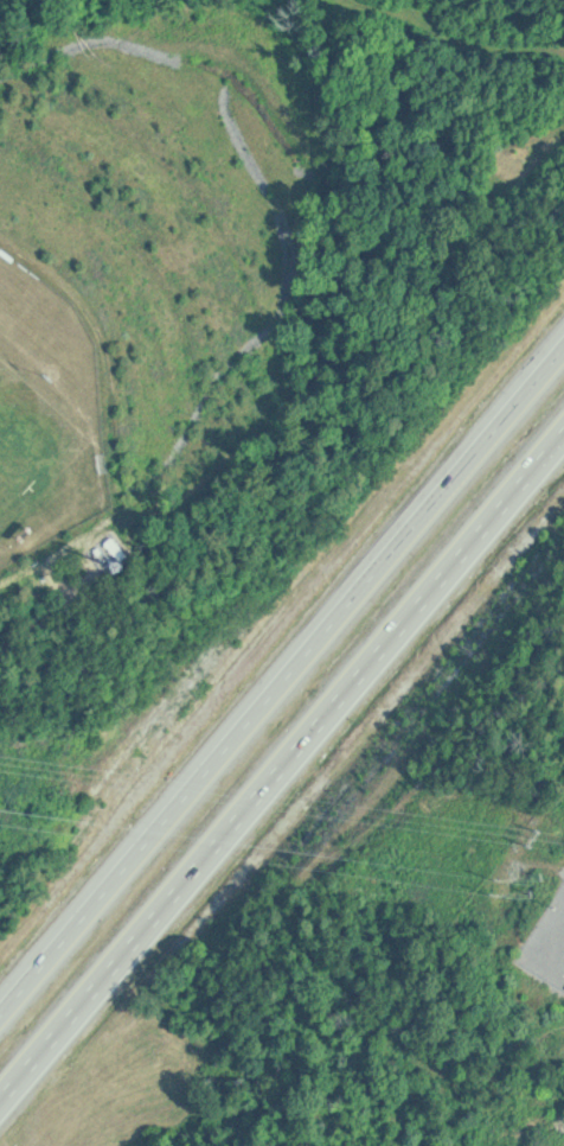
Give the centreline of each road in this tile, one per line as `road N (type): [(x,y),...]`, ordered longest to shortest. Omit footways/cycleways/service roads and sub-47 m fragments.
road 1 (motorway): [(0,1101),(563,431)]
road 2 (motorway): [(563,350),(0,1016)]

